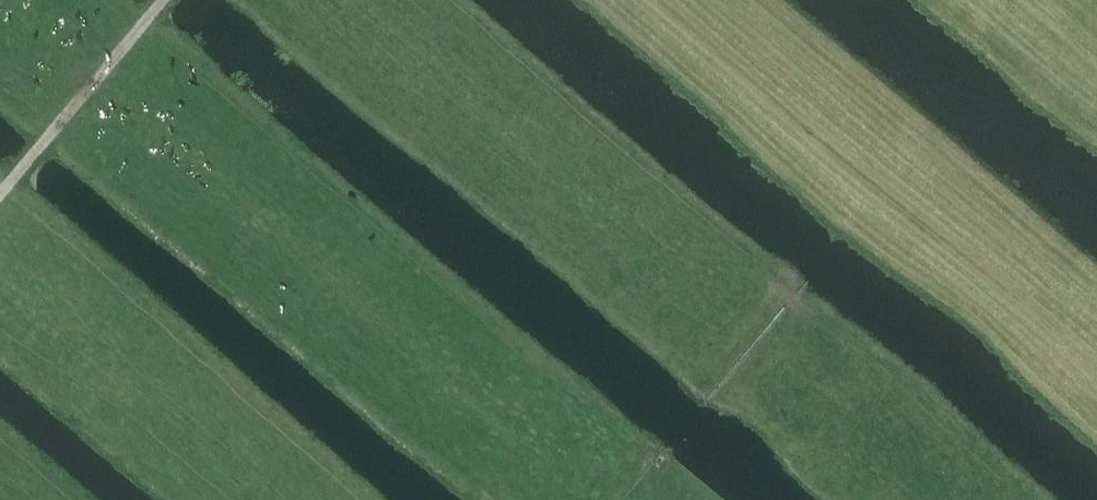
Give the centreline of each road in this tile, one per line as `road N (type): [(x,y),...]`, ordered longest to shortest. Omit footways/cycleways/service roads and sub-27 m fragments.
road 1 (track): [(0,192),(165,0)]

